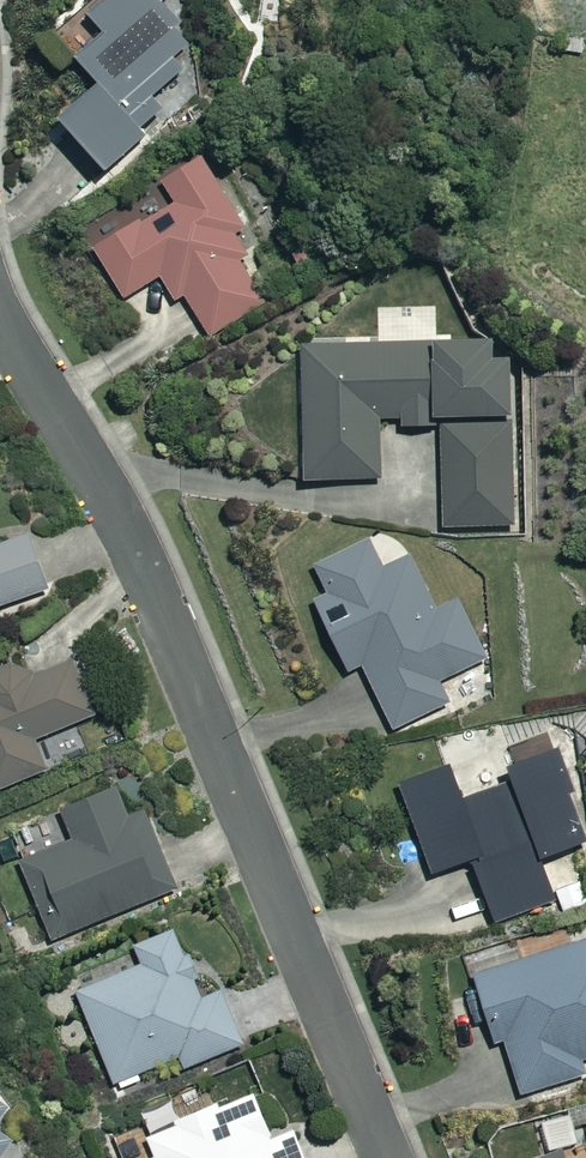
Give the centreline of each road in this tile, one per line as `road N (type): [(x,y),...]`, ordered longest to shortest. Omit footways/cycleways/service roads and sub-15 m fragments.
road 1 (residential): [(388,1157),(132,539),(0,321)]

